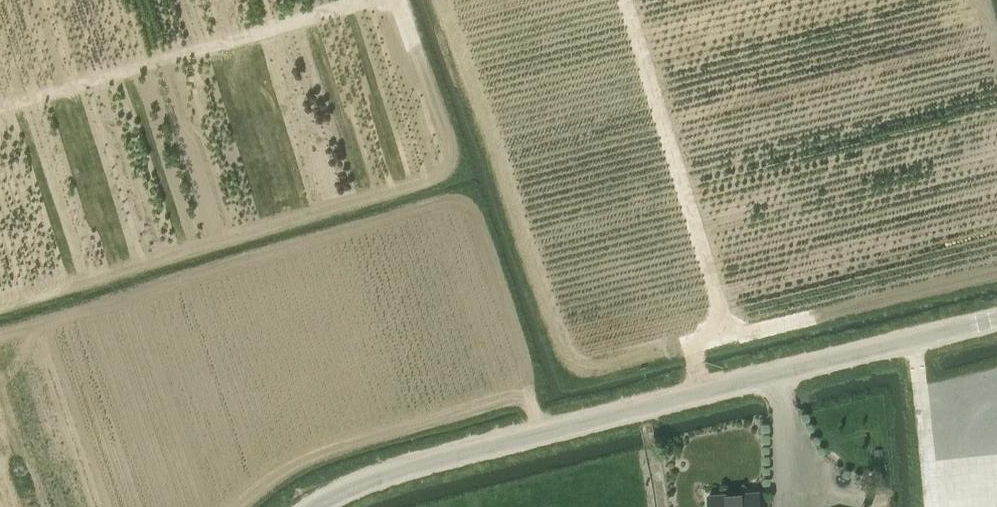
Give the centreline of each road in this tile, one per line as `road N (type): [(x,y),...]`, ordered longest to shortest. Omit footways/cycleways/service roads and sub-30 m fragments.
road 1 (unclassified): [(319,506),(438,459),(996,318)]

